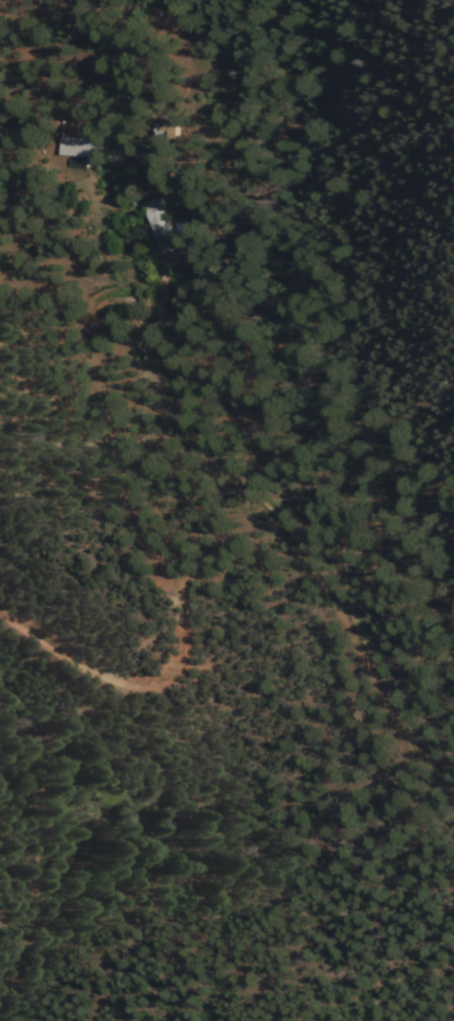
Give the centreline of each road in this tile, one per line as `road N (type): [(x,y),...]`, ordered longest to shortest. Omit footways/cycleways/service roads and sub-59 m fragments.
road 1 (residential): [(0,613),(132,682),(178,673),(190,659),(195,603),(147,538),(124,481),(111,379),(88,331),(88,314),(124,296),(139,306),(227,462),(339,577),(417,732),(453,778)]
road 2 (residential): [(0,192),(5,174),(99,62),(98,0)]
road 3 (residential): [(113,397),(67,311),(0,232)]

